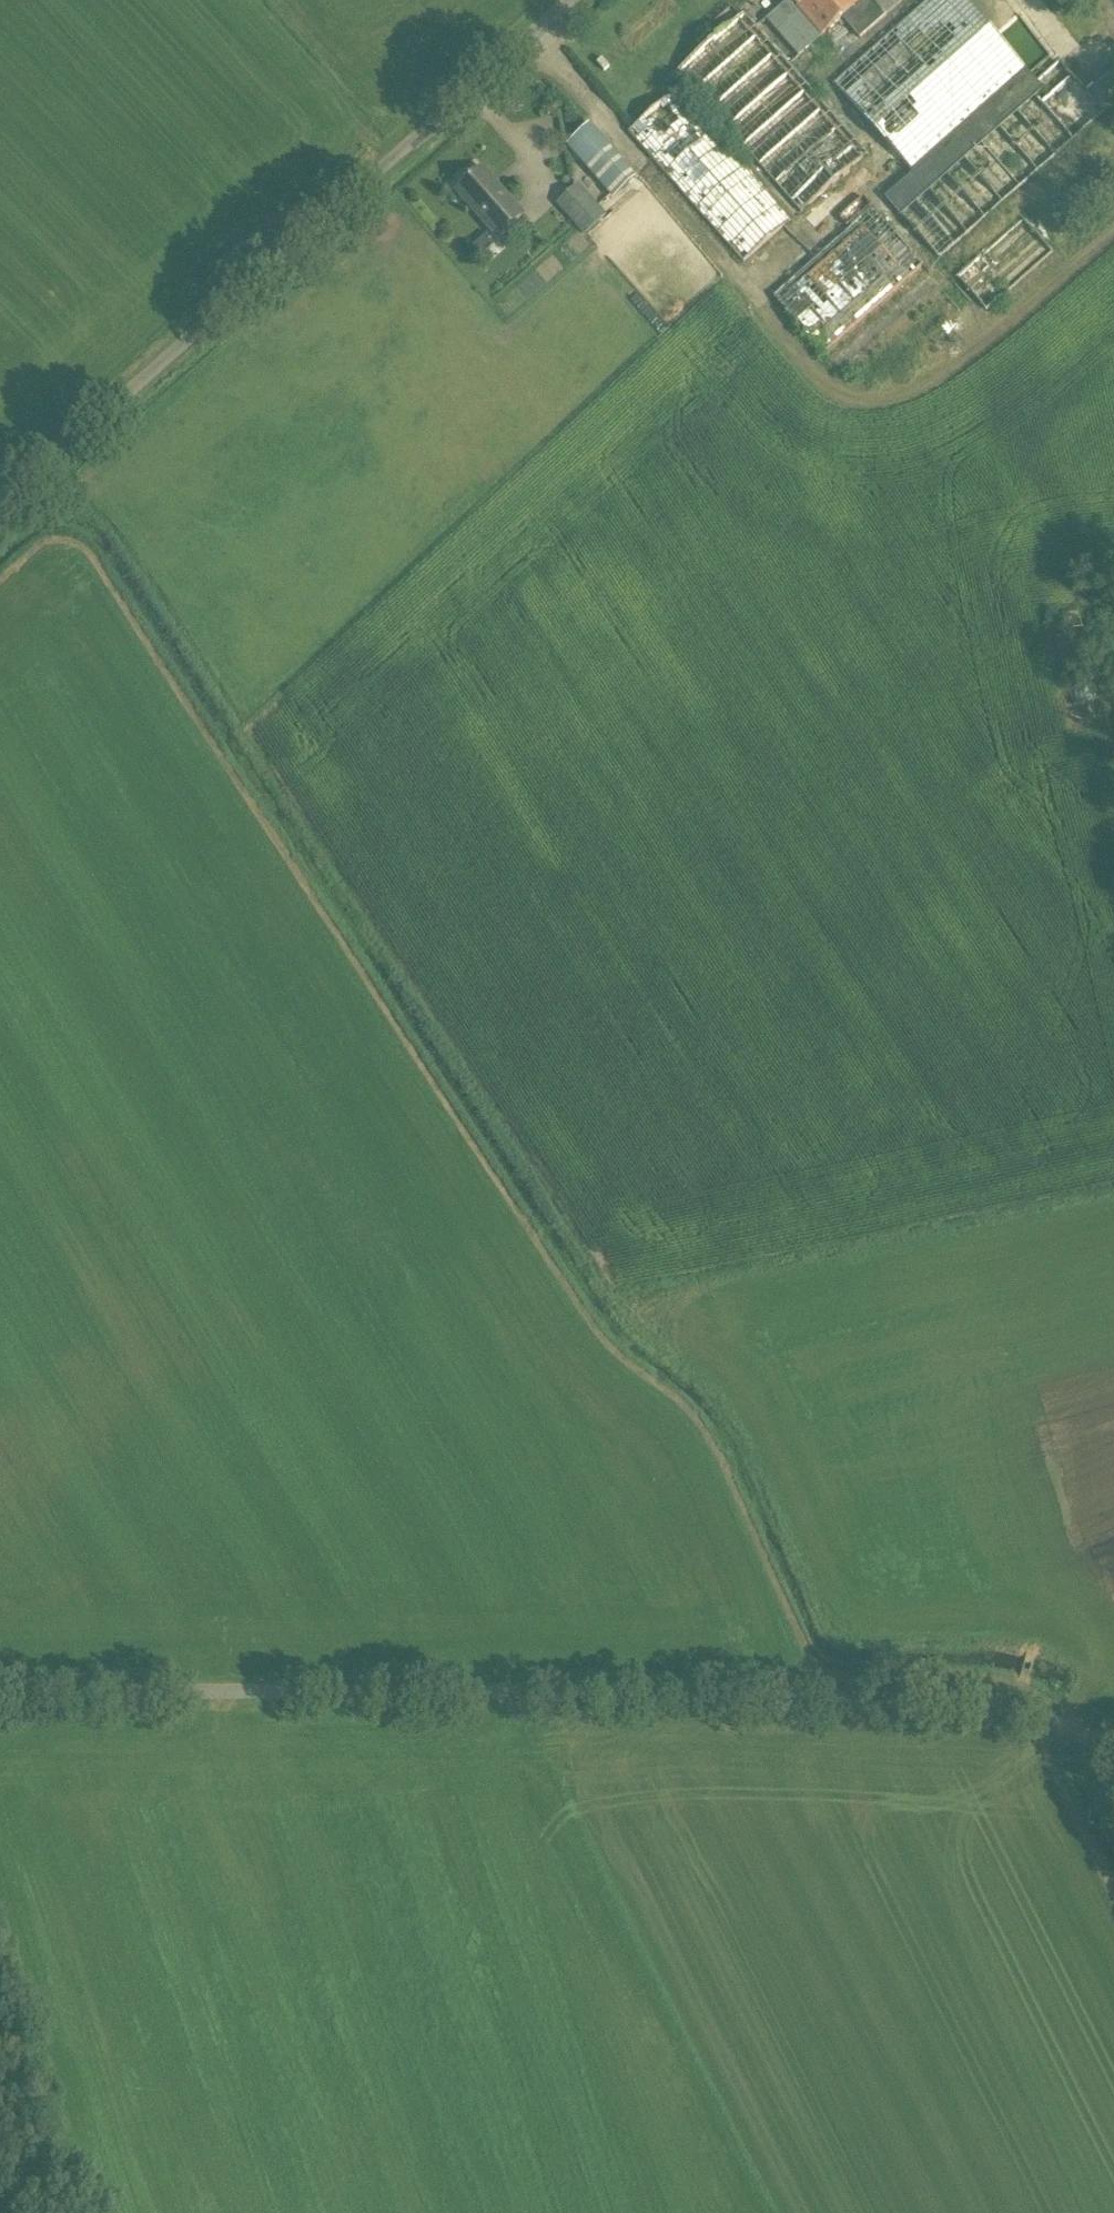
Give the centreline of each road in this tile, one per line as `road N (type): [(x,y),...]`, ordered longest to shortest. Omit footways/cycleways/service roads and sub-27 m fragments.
road 1 (unclassified): [(0,1672),(965,1683),(1027,1701),(1113,1741)]
road 2 (unclassified): [(0,502),(569,0)]

